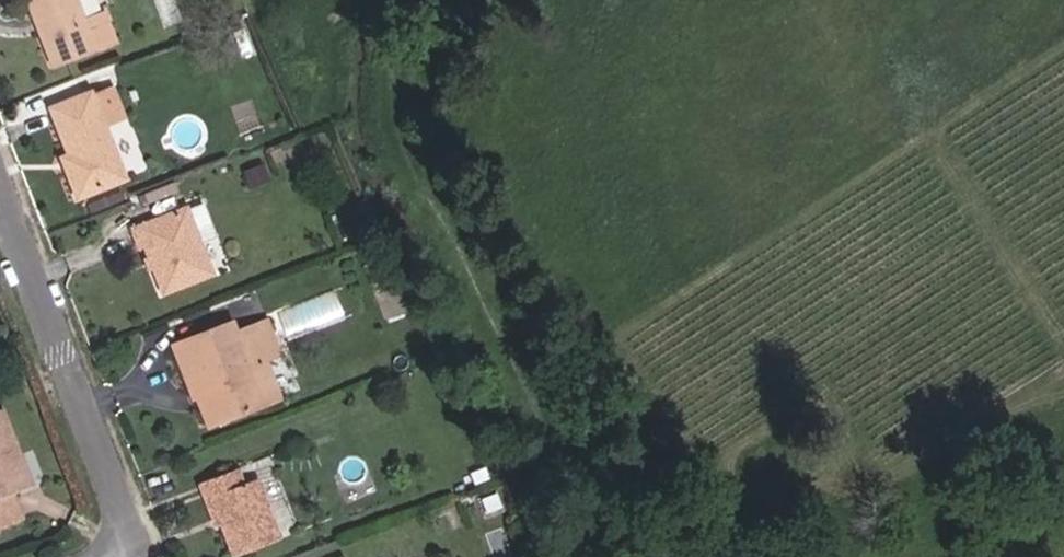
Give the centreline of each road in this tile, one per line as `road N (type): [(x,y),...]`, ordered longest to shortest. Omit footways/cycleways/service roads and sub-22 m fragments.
road 1 (residential): [(136,556),(0,203)]

